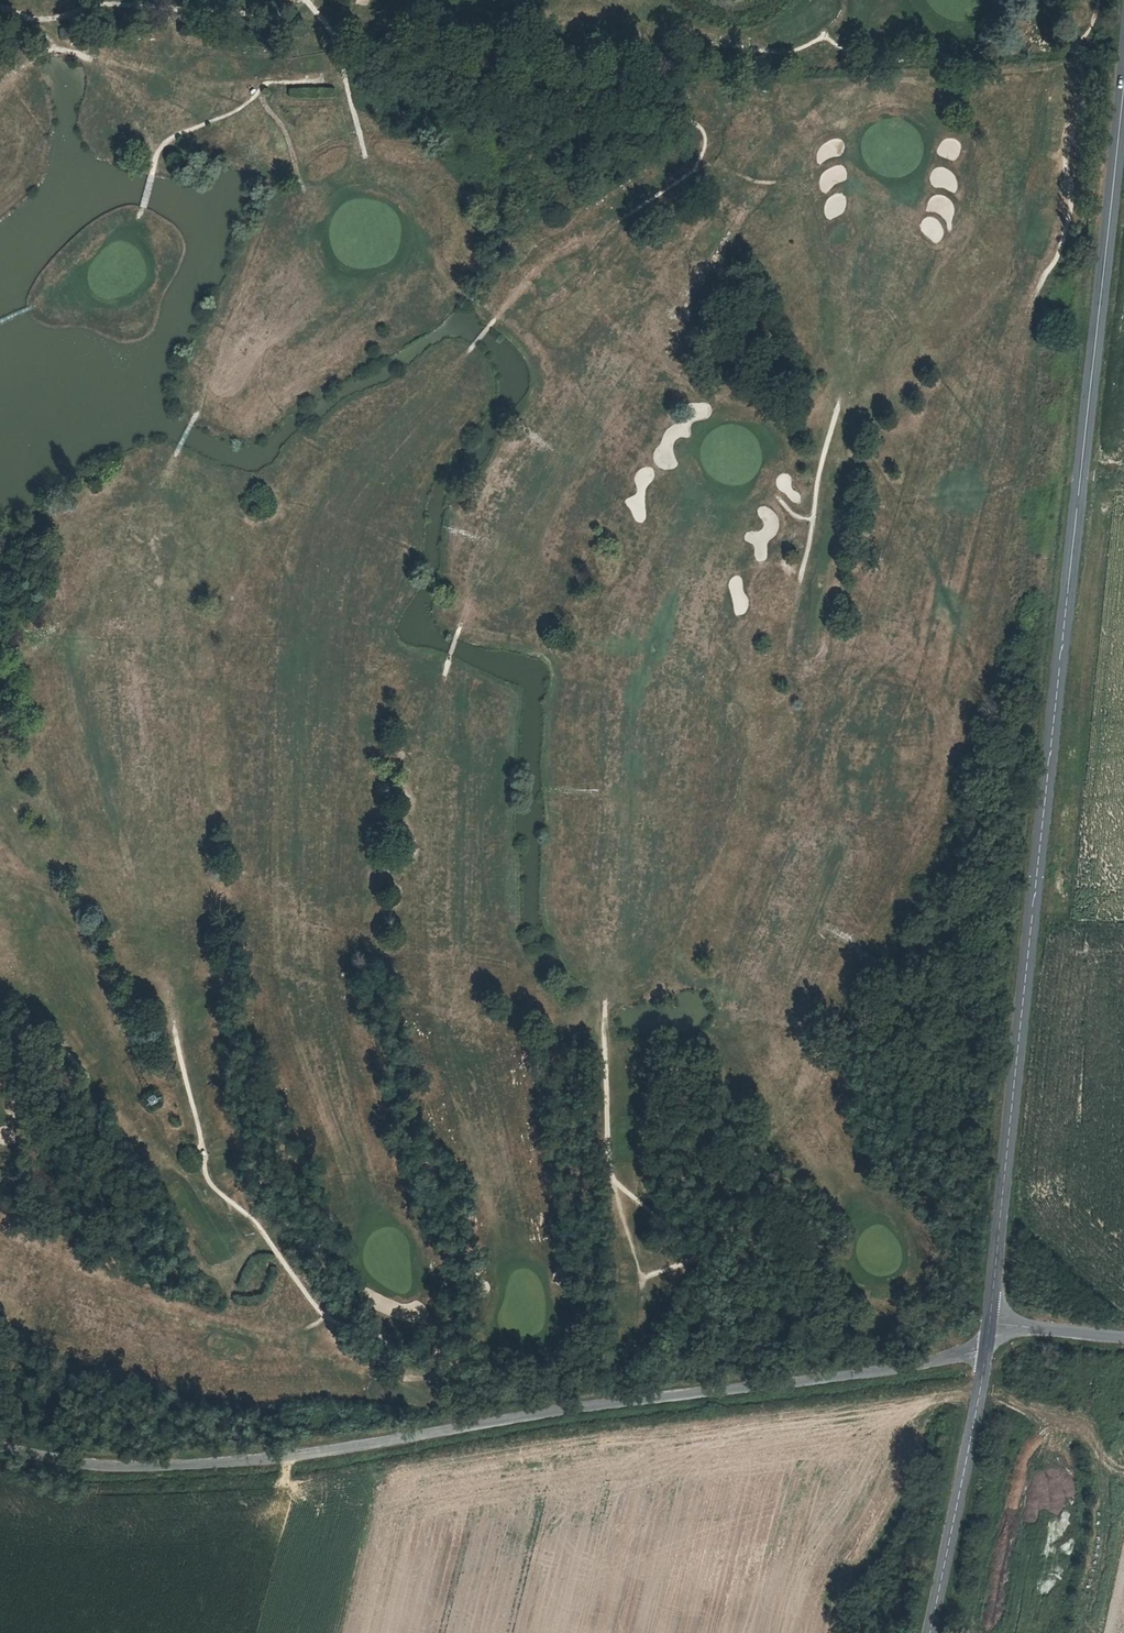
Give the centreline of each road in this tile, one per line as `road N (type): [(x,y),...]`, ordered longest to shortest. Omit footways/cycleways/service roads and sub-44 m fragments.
road 1 (tertiary): [(986,1311),(1123,33)]
road 2 (unclassified): [(983,1345),(932,1363),(307,1456),(89,1466),(0,1450)]
road 3 (tertiary): [(926,1632),(983,1345)]
road 4 (unclassified): [(1123,1341),(1013,1324),(986,1311)]

